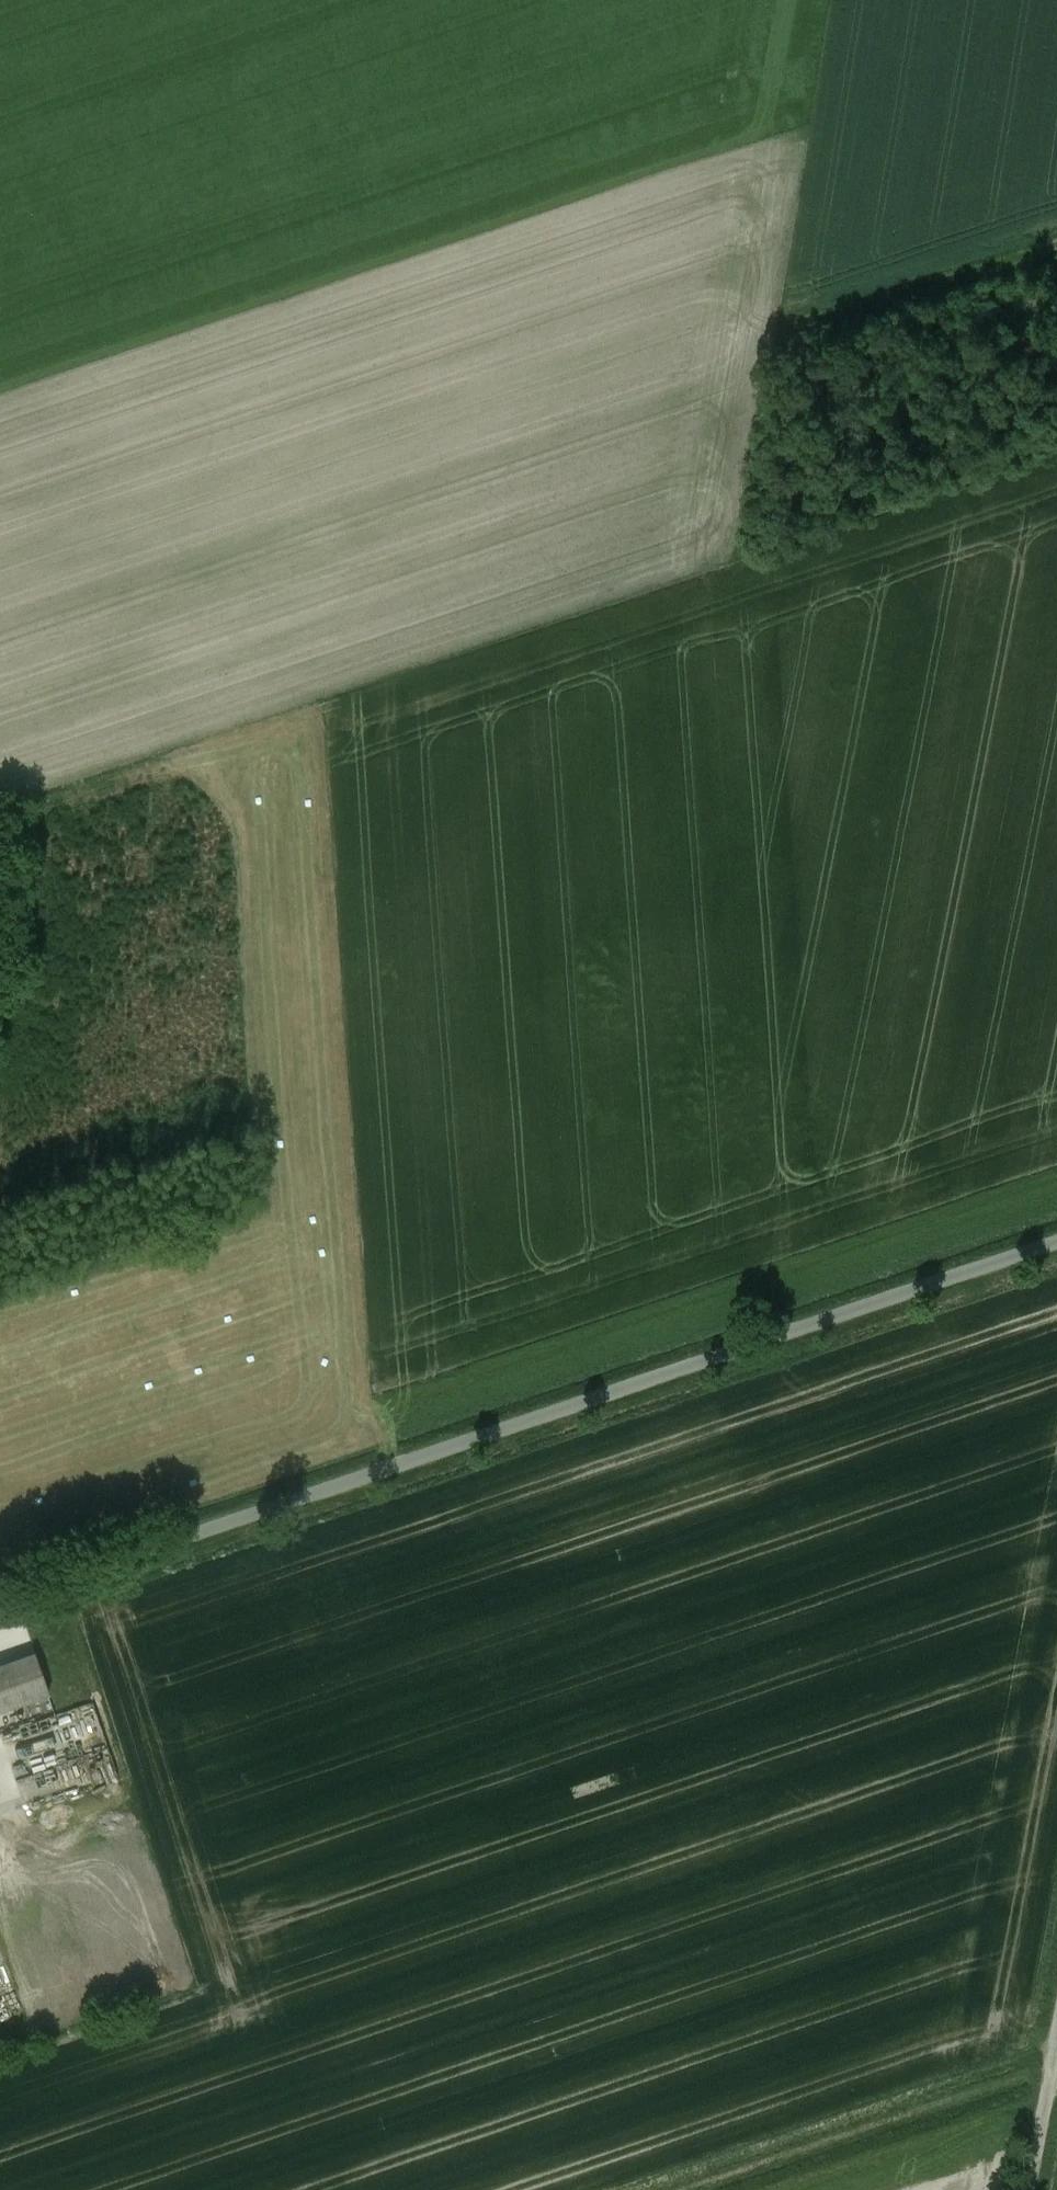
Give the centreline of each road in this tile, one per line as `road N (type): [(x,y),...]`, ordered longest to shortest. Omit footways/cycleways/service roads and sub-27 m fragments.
road 1 (unclassified): [(0,1602),(1056,1243)]
road 2 (unclassified): [(1031,2189),(1056,2050)]

